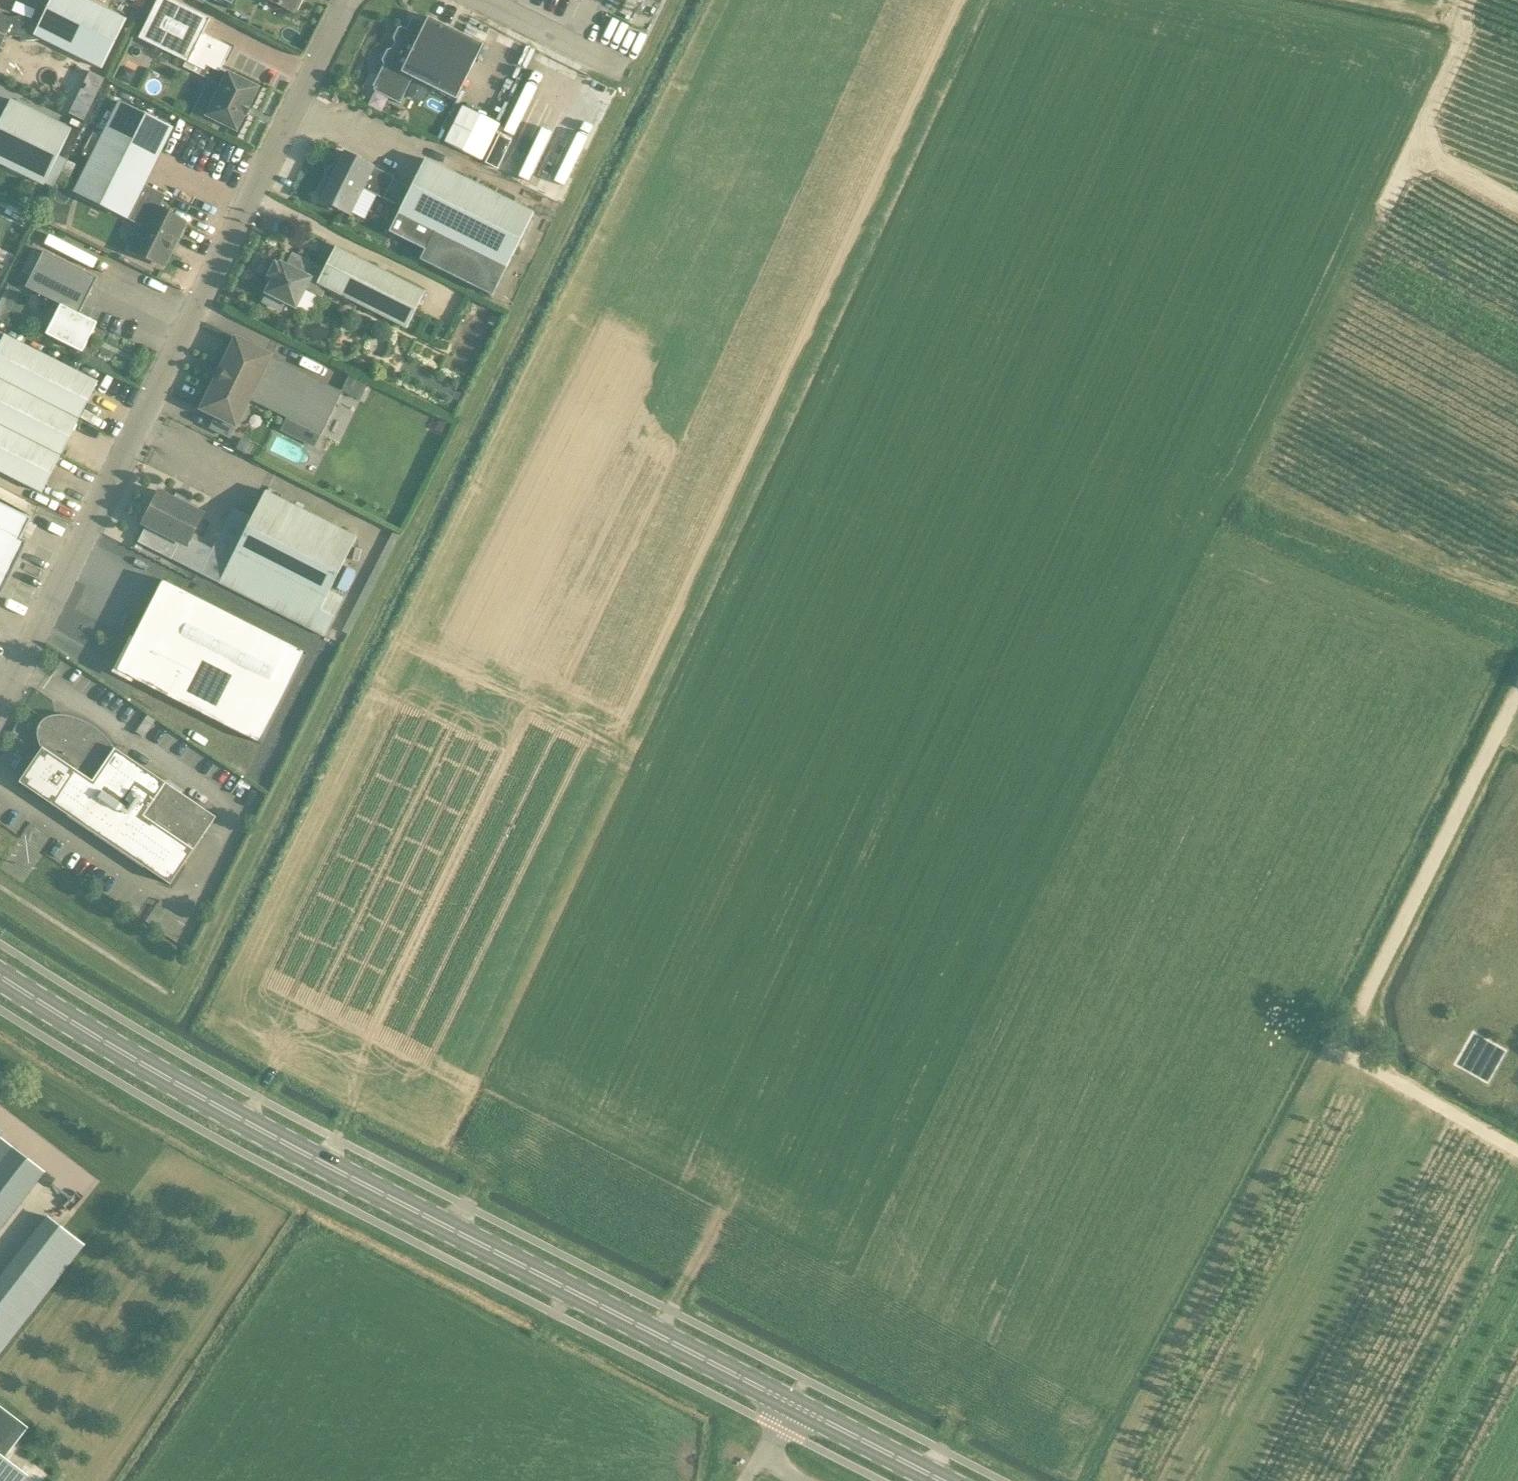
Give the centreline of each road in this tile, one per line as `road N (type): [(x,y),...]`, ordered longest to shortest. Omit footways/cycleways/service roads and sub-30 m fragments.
road 1 (primary): [(792,1405),(88,1028),(0,971)]
road 2 (unclassified): [(350,0),(0,703)]
road 3 (track): [(1334,1049),(1517,1153)]
road 4 (primary): [(939,1480),(792,1405)]
road 5 (unclassified): [(601,58),(483,0)]

